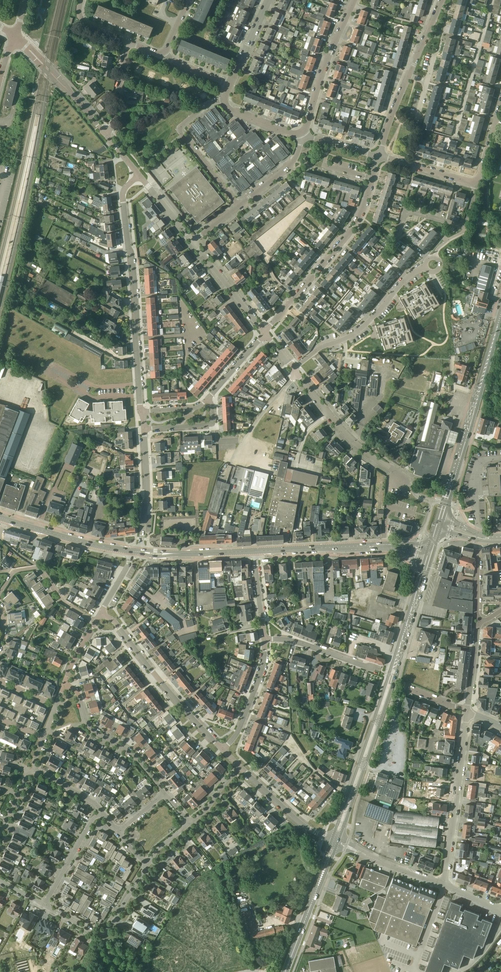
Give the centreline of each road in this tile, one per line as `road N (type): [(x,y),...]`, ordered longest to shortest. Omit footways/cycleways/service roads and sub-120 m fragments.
road 1 (primary): [(335,841),(430,553)]
road 2 (residential): [(143,411),(123,198),(140,175)]
road 3 (primary): [(439,524),(500,312)]
road 4 (residential): [(264,332),(351,230),(371,177)]
road 5 (residential): [(223,749),(101,612)]
road 6 (secondary): [(255,551),(385,544),(430,553)]
road 7 (residential): [(445,886),(467,714)]
road 8 (residential): [(292,368),(354,334),(426,266)]
road 9 (residential): [(408,481),(344,433),(292,368)]
road 10 (residential): [(164,793),(131,753),(92,729),(77,692),(65,684)]
road 11 (unclassified): [(240,206),(180,132),(226,100)]
road 12 (unclassified): [(304,135),(354,0)]
road 13 (primary): [(285,971),(335,841)]
road 14 (secondary): [(131,551),(0,517)]
road 15 (residential): [(96,621),(32,568),(15,572),(0,597)]
road 16 (residential): [(131,551),(141,542),(146,500),(144,429)]
road 17 (secondary): [(255,551),(131,551)]
road 18 (residential): [(335,841),(298,820),(241,767)]
road 19 (residential): [(223,749),(257,685),(265,639)]

